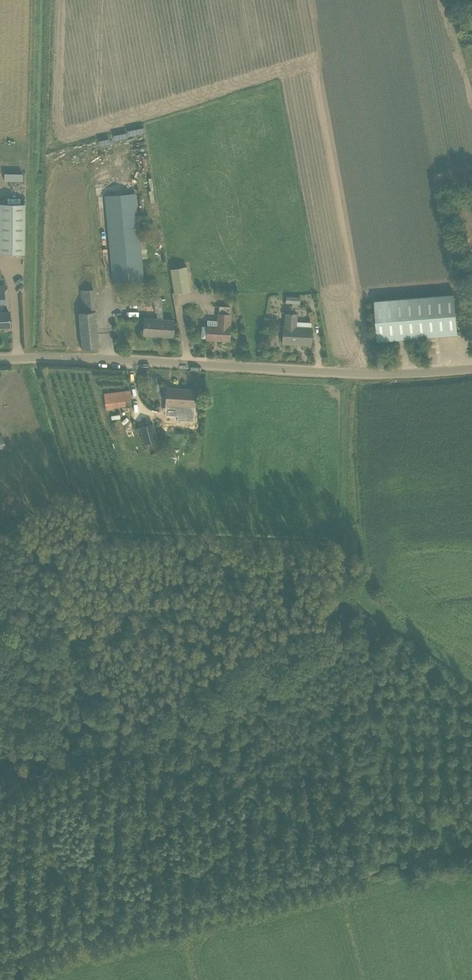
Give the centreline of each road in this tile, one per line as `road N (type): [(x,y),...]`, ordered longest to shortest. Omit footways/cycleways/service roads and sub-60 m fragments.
road 1 (unclassified): [(0,359),(353,374),(471,370)]
road 2 (track): [(353,374),(349,544)]

